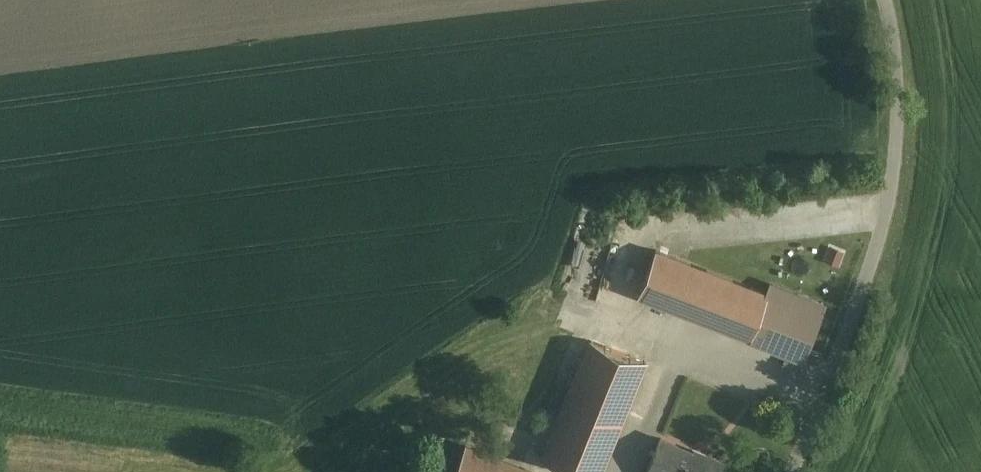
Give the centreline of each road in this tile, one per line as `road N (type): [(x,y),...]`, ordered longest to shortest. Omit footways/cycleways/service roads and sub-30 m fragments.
road 1 (unclassified): [(886,0),(896,68),(892,190),(792,471)]

